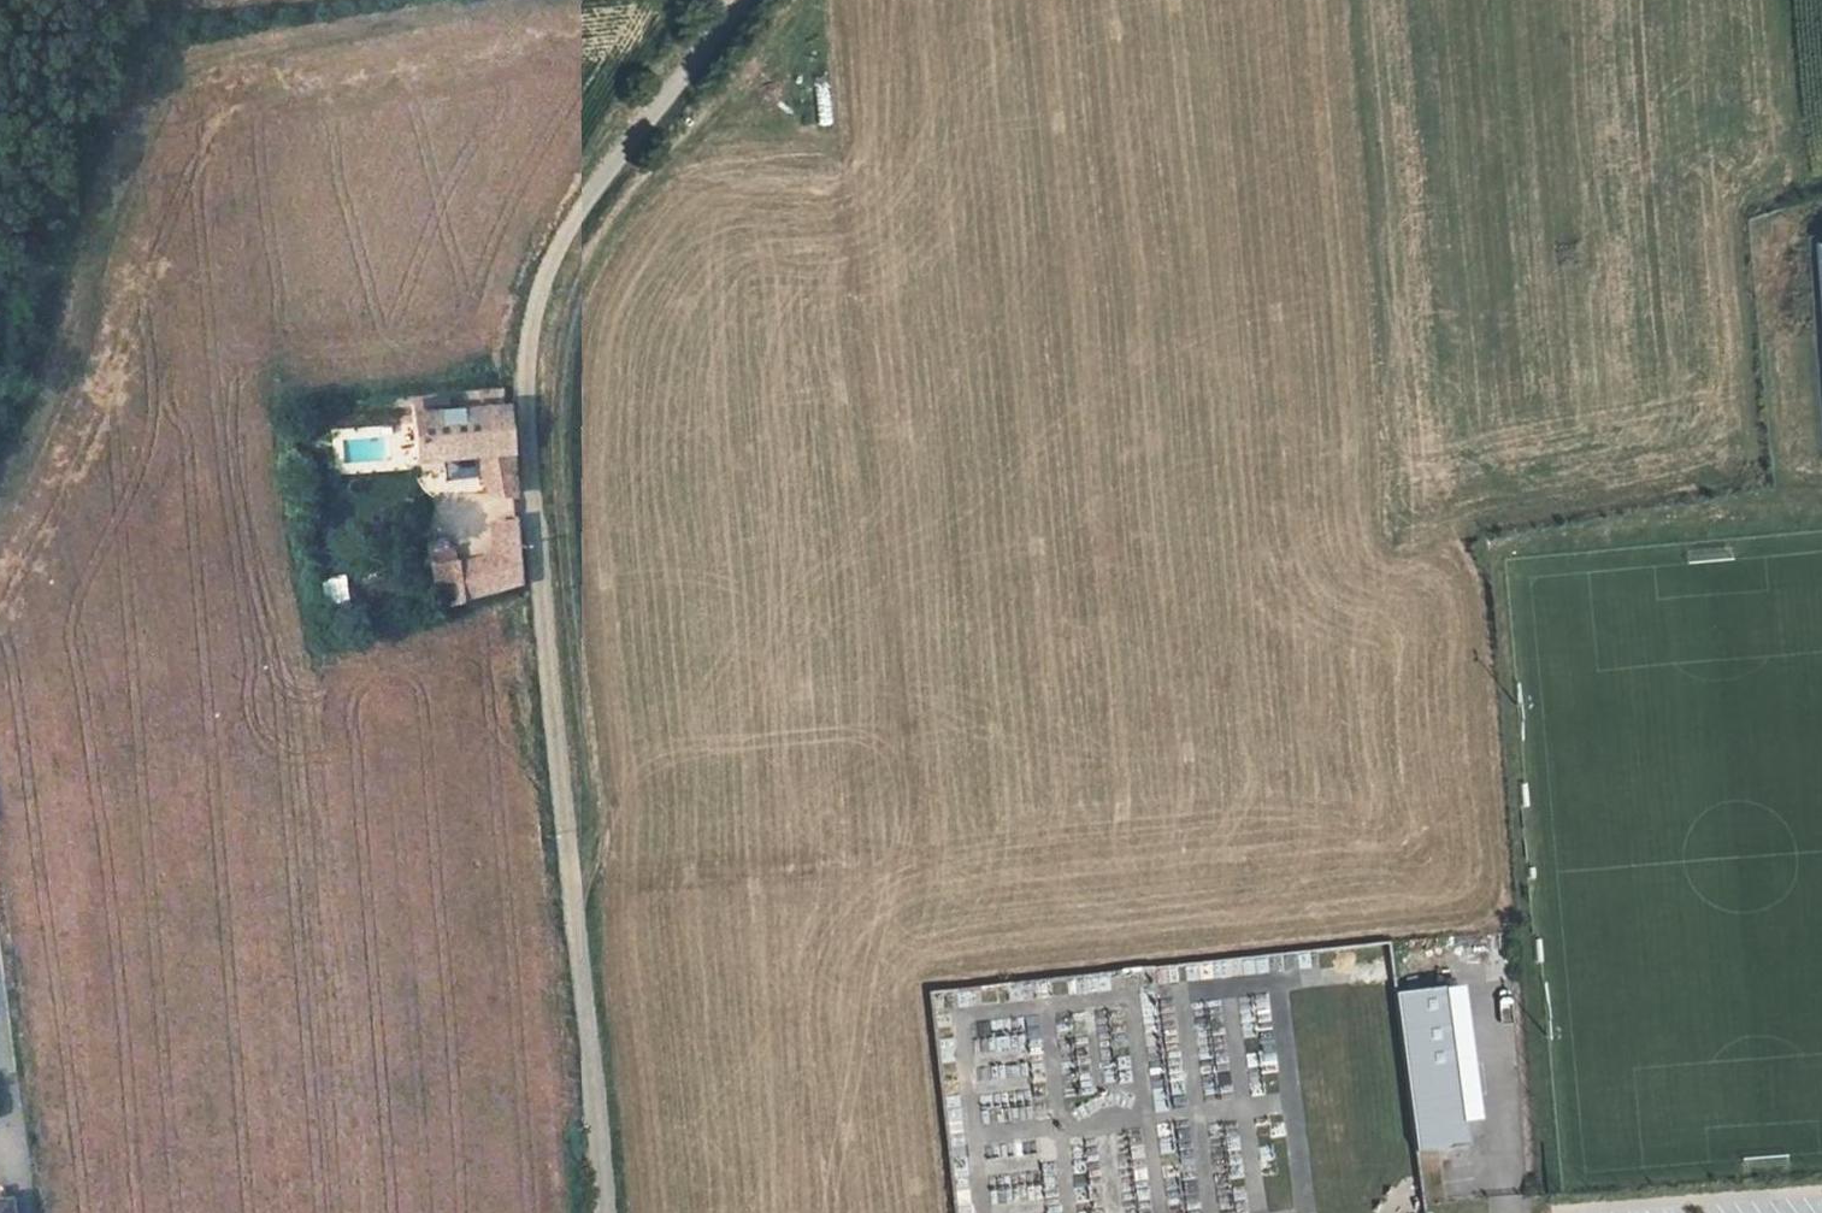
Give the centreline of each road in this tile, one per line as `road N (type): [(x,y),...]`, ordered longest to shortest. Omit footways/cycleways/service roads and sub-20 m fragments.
road 1 (track): [(733,0),(594,187),(548,259),(529,316),(526,377),(597,1212)]

